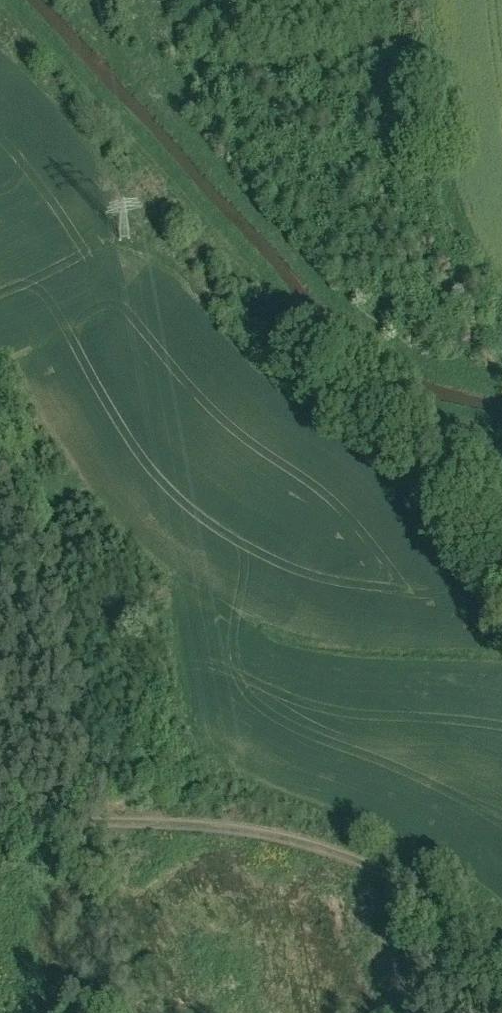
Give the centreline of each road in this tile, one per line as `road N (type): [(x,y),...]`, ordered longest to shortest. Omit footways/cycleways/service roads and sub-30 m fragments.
road 1 (track): [(501,979),(406,891),(271,832),(149,818),(0,825)]

